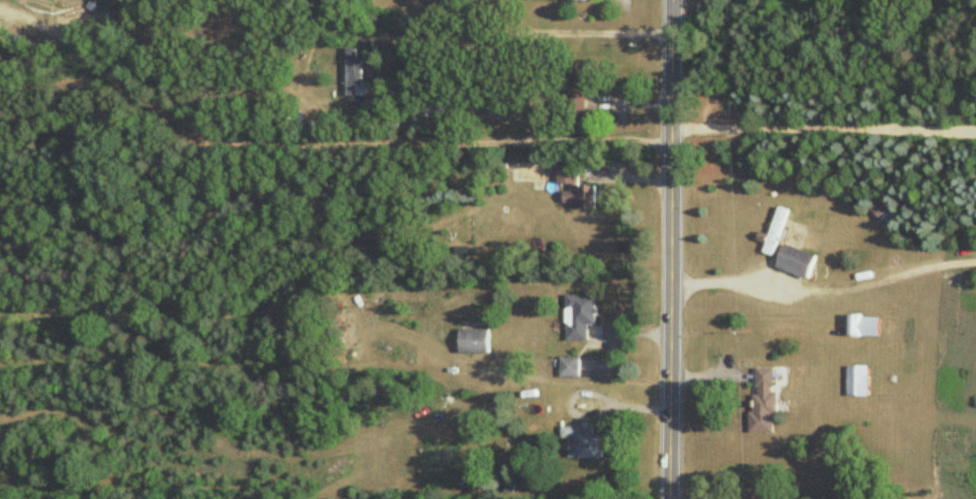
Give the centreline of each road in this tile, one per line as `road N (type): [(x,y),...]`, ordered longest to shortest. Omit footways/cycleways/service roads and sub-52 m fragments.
road 1 (tertiary): [(670,498),(673,0)]

